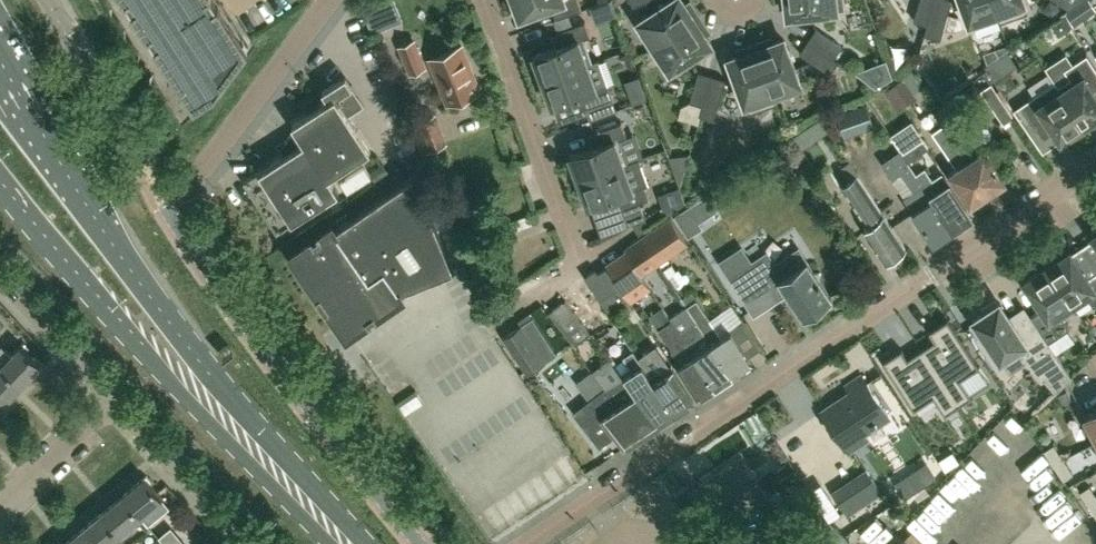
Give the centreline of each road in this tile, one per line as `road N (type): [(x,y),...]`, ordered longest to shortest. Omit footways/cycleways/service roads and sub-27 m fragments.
road 1 (residential): [(523,543),(1095,165)]
road 2 (unclassified): [(428,543),(335,437),(177,204),(333,0)]
road 3 (primary): [(368,543),(153,297),(0,59)]
road 4 (primary): [(0,183),(169,381),(330,543)]
road 5 (residential): [(489,0),(580,265),(497,318)]
road 6 (residential): [(253,543),(116,398)]
road 7 (residential): [(116,398),(0,271)]
road 8 (residential): [(0,507),(116,398)]

